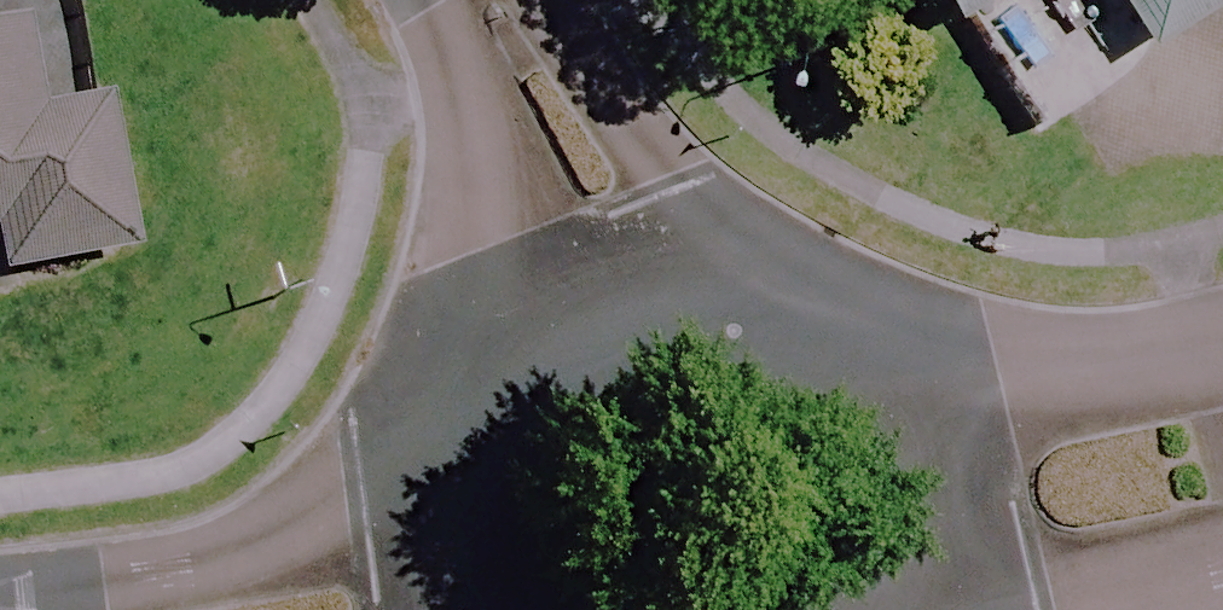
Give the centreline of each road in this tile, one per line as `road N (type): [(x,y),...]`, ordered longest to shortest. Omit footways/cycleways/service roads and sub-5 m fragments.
road 1 (residential): [(466,0),(641,321)]
road 2 (residential): [(467,588),(470,501),(503,421),(562,358),(641,321)]
road 3 (residential): [(898,410),(1222,329)]
road 4 (residential): [(641,321),(712,312),(783,325),(847,359),(898,410)]
road 5 (residential): [(1222,542),(976,609)]
road 6 (residential): [(898,410),(932,476),(945,549),(936,609)]
road 7 (residential): [(261,609),(467,588)]

